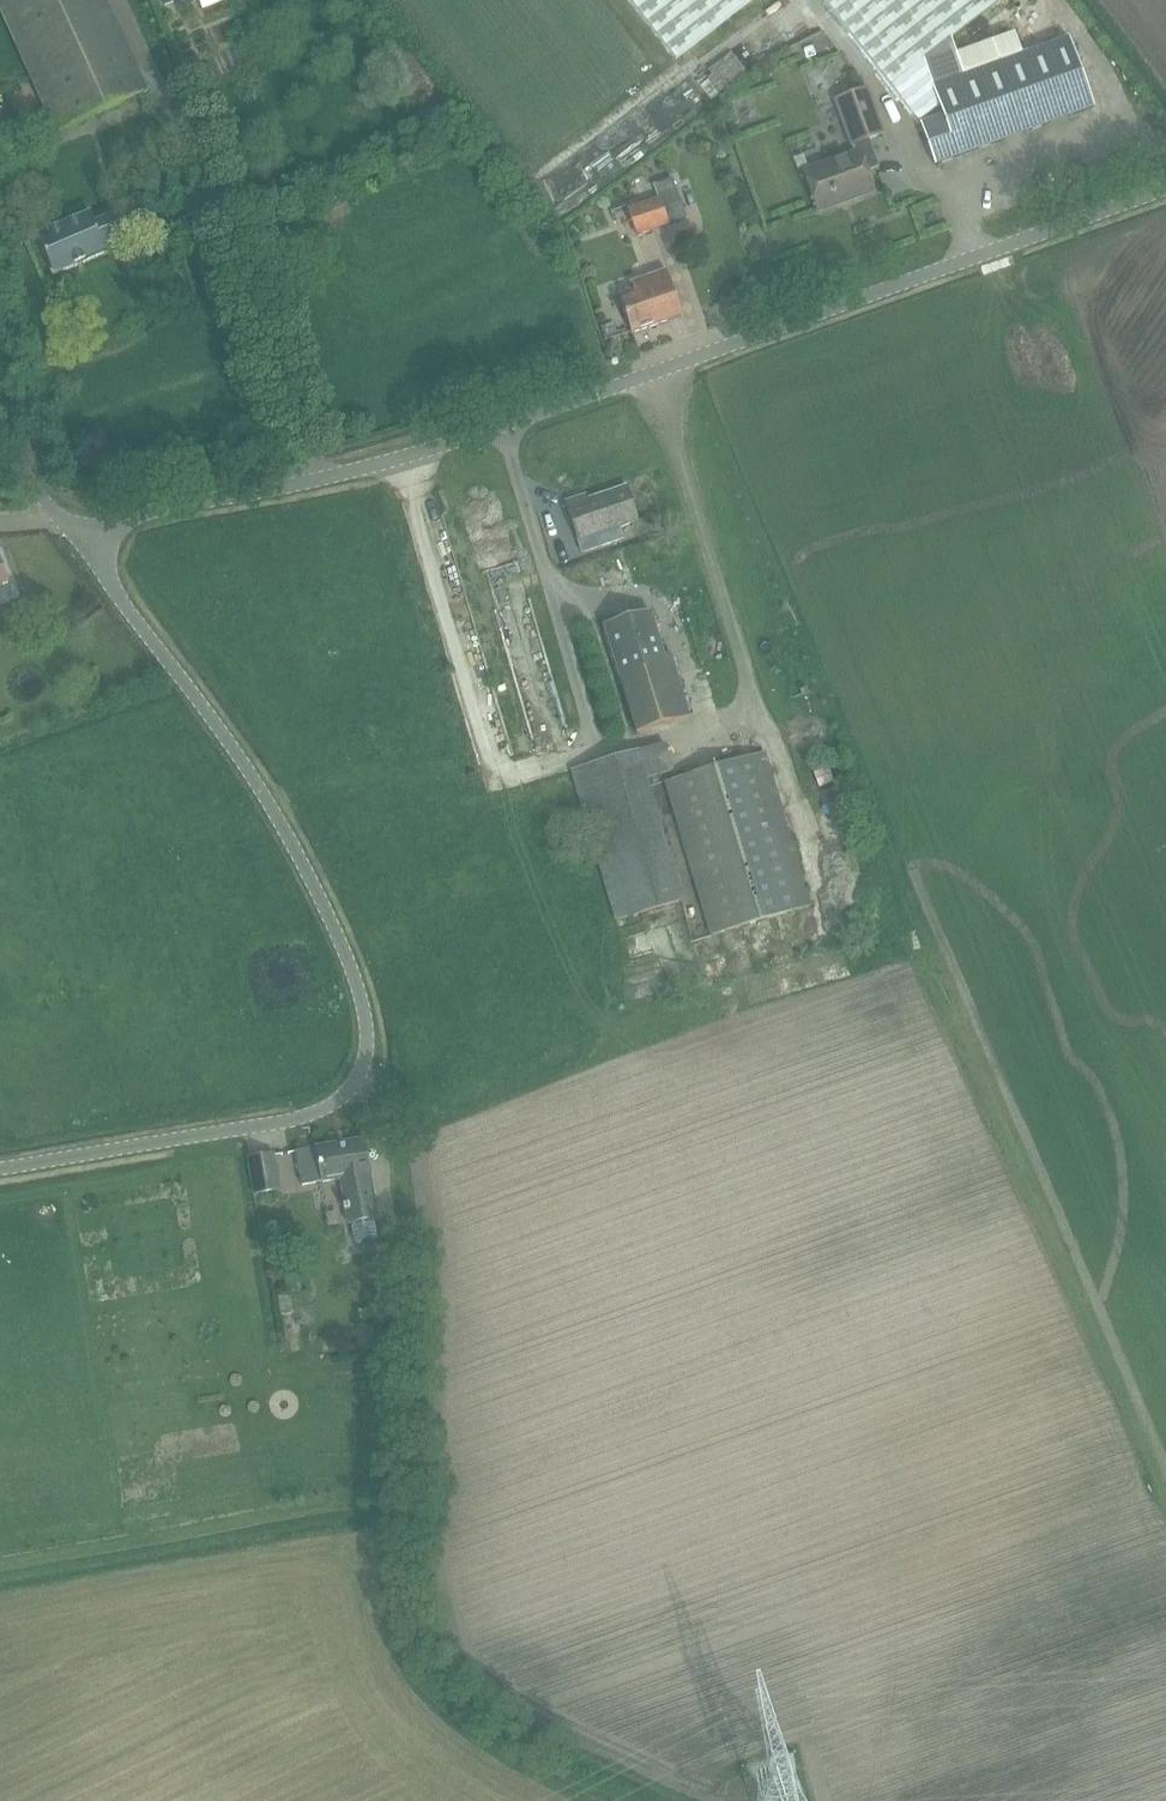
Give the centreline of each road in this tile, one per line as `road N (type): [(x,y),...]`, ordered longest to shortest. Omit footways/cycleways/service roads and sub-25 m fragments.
road 1 (unclassified): [(1165,188),(455,442),(296,485),(164,508),(82,541)]
road 2 (unclassified): [(0,1171),(314,1114),(341,1100),(365,1066),(359,992),(309,875),(242,761),(82,541)]
road 3 (track): [(602,1800),(441,1705),(400,1634),(392,1565),(394,1263),(365,1066)]
road 4 (unclassified): [(82,541),(35,489),(0,414)]

